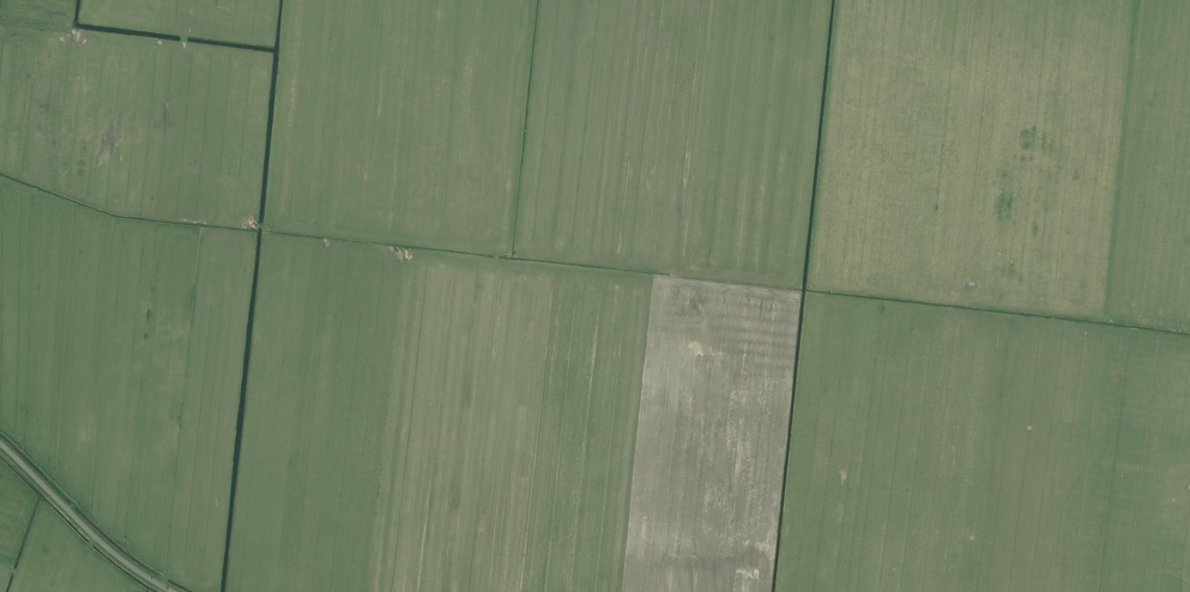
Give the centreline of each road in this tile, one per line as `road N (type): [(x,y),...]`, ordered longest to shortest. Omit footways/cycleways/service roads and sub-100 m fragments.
road 1 (unclassified): [(176,591),(101,541),(0,442)]

